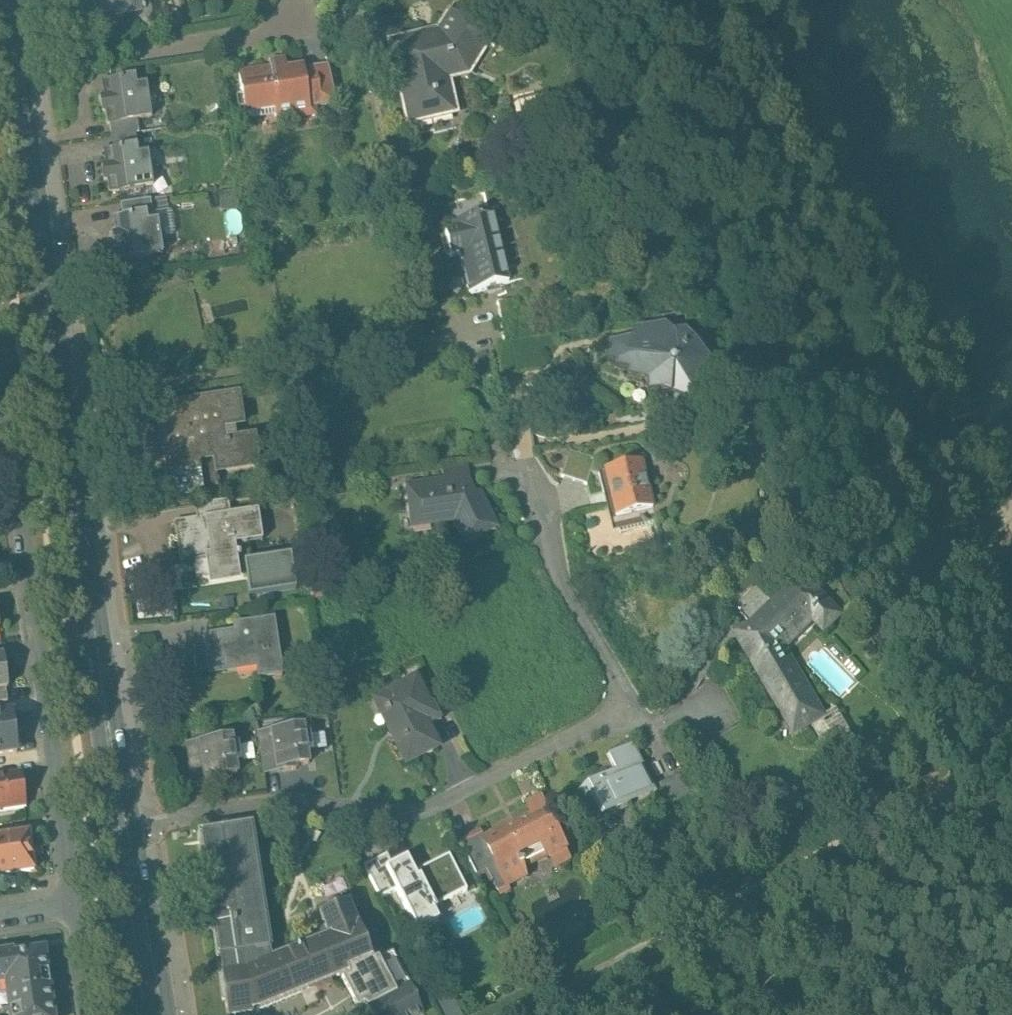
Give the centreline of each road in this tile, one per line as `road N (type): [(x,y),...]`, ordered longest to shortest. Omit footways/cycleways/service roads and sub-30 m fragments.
road 1 (residential): [(120,822),(276,800),(412,806),(455,795),(616,710),(624,679),(567,570),(542,484)]
road 2 (secondary): [(8,68),(120,822)]
road 3 (residential): [(80,902),(0,365)]
road 4 (track): [(525,1014),(947,798)]
road 5 (residential): [(307,30),(8,68)]
road 6 (secondary): [(120,822),(152,1014)]

